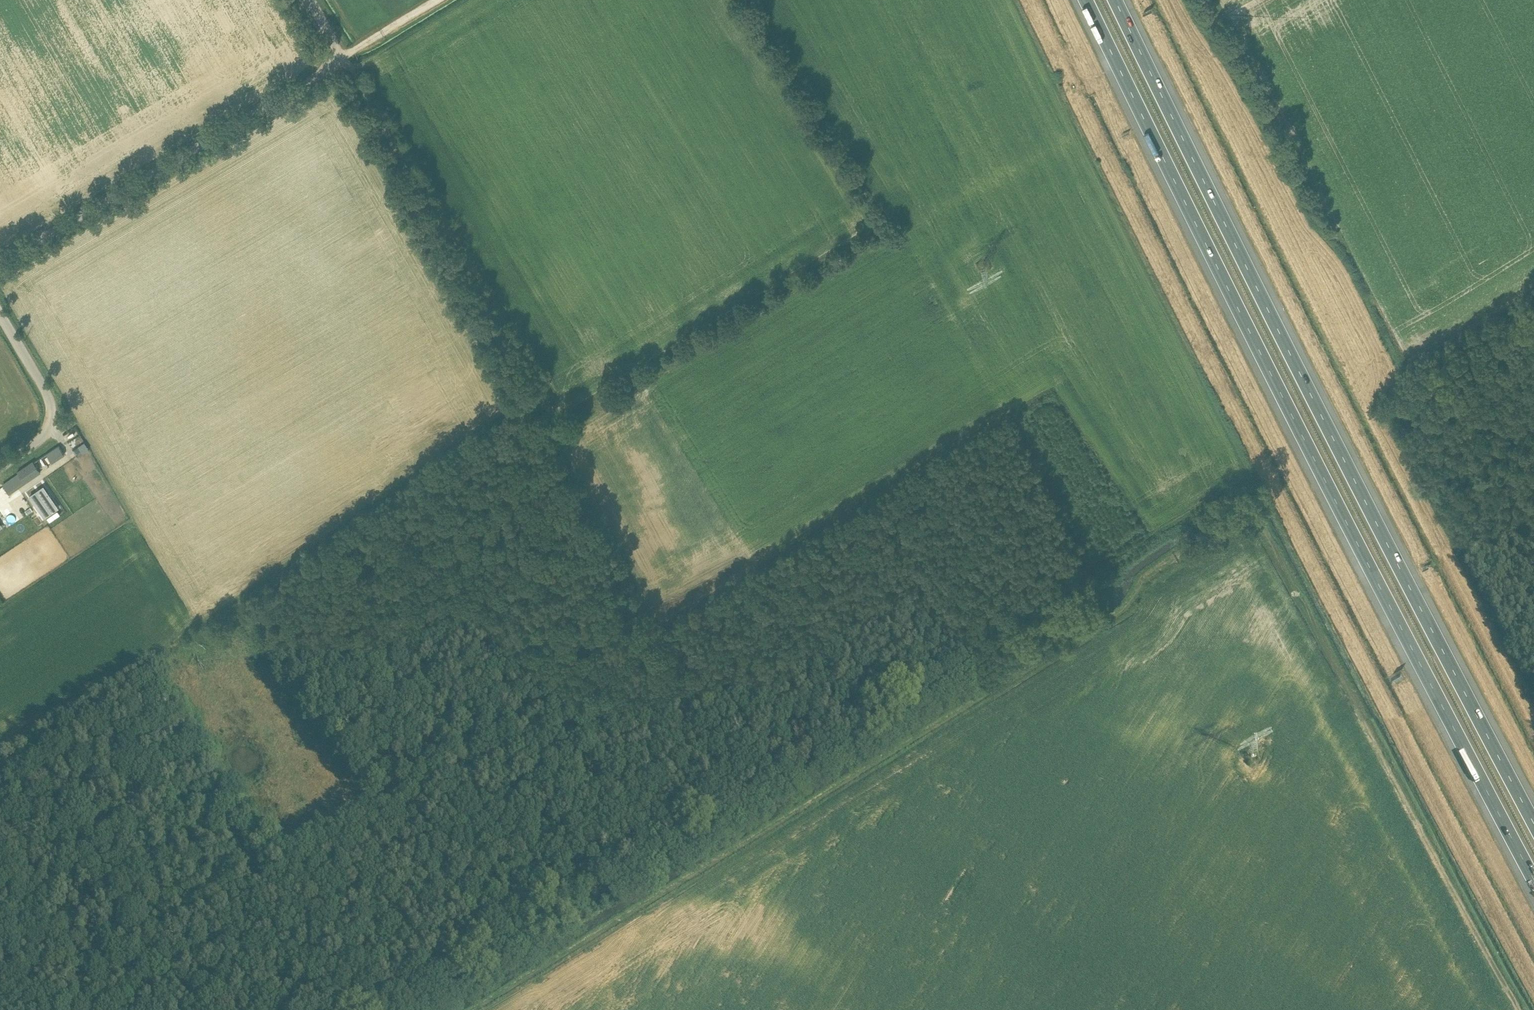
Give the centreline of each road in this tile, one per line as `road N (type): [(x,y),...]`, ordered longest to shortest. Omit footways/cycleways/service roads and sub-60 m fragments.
road 1 (motorway): [(1088,0),(1263,355),(1533,868)]
road 2 (track): [(1257,508),(1150,574),(1119,614),(473,1009)]
road 3 (motorway): [(1533,811),(1293,349),(1125,0)]
road 4 (track): [(1523,1009),(1257,508)]
road 5 (unclassified): [(0,262),(344,61),(311,0)]
road 6 (track): [(344,61),(374,96),(557,407)]
road 7 (unclassified): [(0,469),(46,432),(51,405),(0,304)]
road 8 (track): [(0,779),(163,672)]

